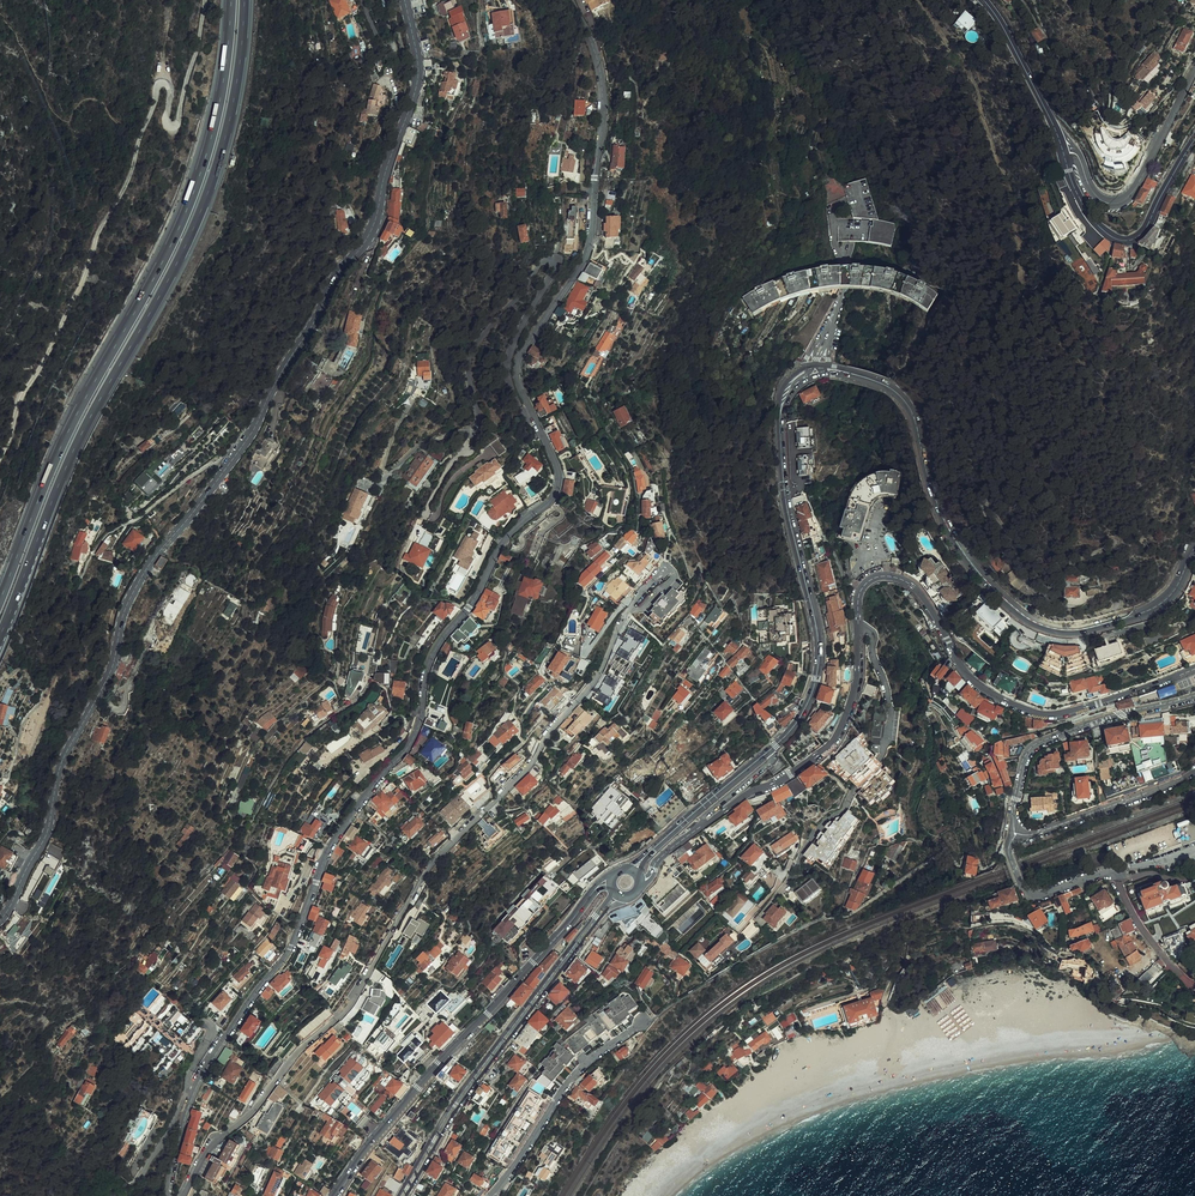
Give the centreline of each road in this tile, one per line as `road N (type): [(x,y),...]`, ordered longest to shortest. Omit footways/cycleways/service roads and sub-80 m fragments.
road 1 (tertiary): [(167,1195),(199,1079),(289,953),(323,858),(353,810),(414,735),(431,657),(510,532),(557,488),(557,468),(517,376),(523,349),(589,245),(602,88),(572,0)]
road 2 (primary): [(634,870),(795,726),(811,692),(818,638),(789,514),(780,433),(784,396),(799,378),(846,372),(904,400),(925,481),(952,535),(1013,608),(1046,627),(1089,628),(1157,606),(1174,590),(1194,548)]
road 3 (secondary): [(0,919),(48,830),(56,778),(108,674),(131,592),(256,426),(333,278),(367,237),(418,81),(405,0)]
road 4 (residential): [(641,881),(686,837),(790,775),(835,738),(855,690),(857,597),(870,580),(895,577),(919,592),(969,677),(1038,714),(1063,714),(1194,668)]
road 5 (residential): [(181,1195),(207,1149),(350,1005),(433,863),(534,758),(587,690),(631,606),(664,570)]
road 6 (motorway): [(0,635),(80,437),(201,212),(229,123),(245,0)]
road 7 (motorway): [(231,0),(220,100),(188,206),(68,433),(0,601)]
road 8 (track): [(0,465),(24,397),(130,177),(163,83),(167,122),(178,121),(205,0)]
road 9 (primary): [(332,1195),(439,1062),(598,885),(611,880)]
road 10 (primary): [(619,896),(469,1084),(401,1195)]
road 11 (track): [(914,0),(975,89),(1010,200),(1021,310),(1034,333)]
road 12 (residential): [(1016,833),(1015,799),(1031,748),(1088,722),(1194,695)]
road 13 (residential): [(1194,67),(1137,184),(1120,201),(1098,197),(1079,159),(1062,154)]
road 14 (secondary): [(1062,154),(1089,215),(1126,240),(1144,229),(1194,139)]
road 15 (residential): [(643,1021),(569,1083),(488,1195)]
road 16 (residential): [(1194,771),(1035,834),(1016,833)]
road 17 (secondary): [(981,0),(1051,120),(1062,154)]
road 18 (residential): [(1016,833),(1010,856),(1033,896),(1109,873)]

